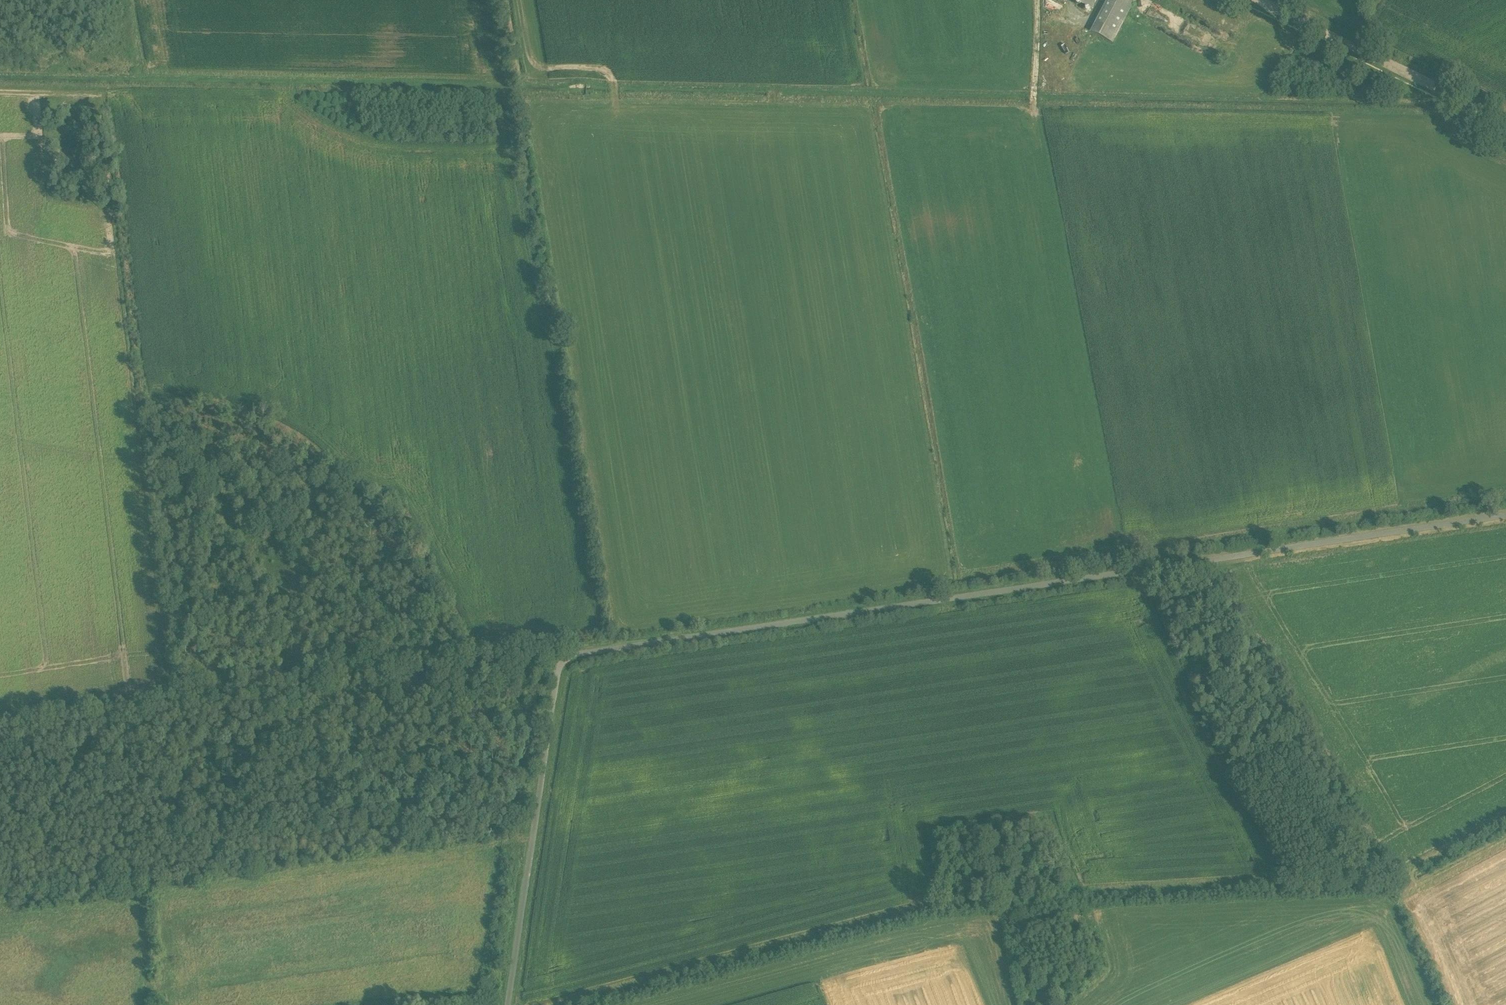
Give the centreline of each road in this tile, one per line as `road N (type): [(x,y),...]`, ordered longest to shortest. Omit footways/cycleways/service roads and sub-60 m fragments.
road 1 (unclassified): [(1505,517),(573,655),(560,666),(509,1004)]
road 2 (track): [(1505,127),(1268,0)]

